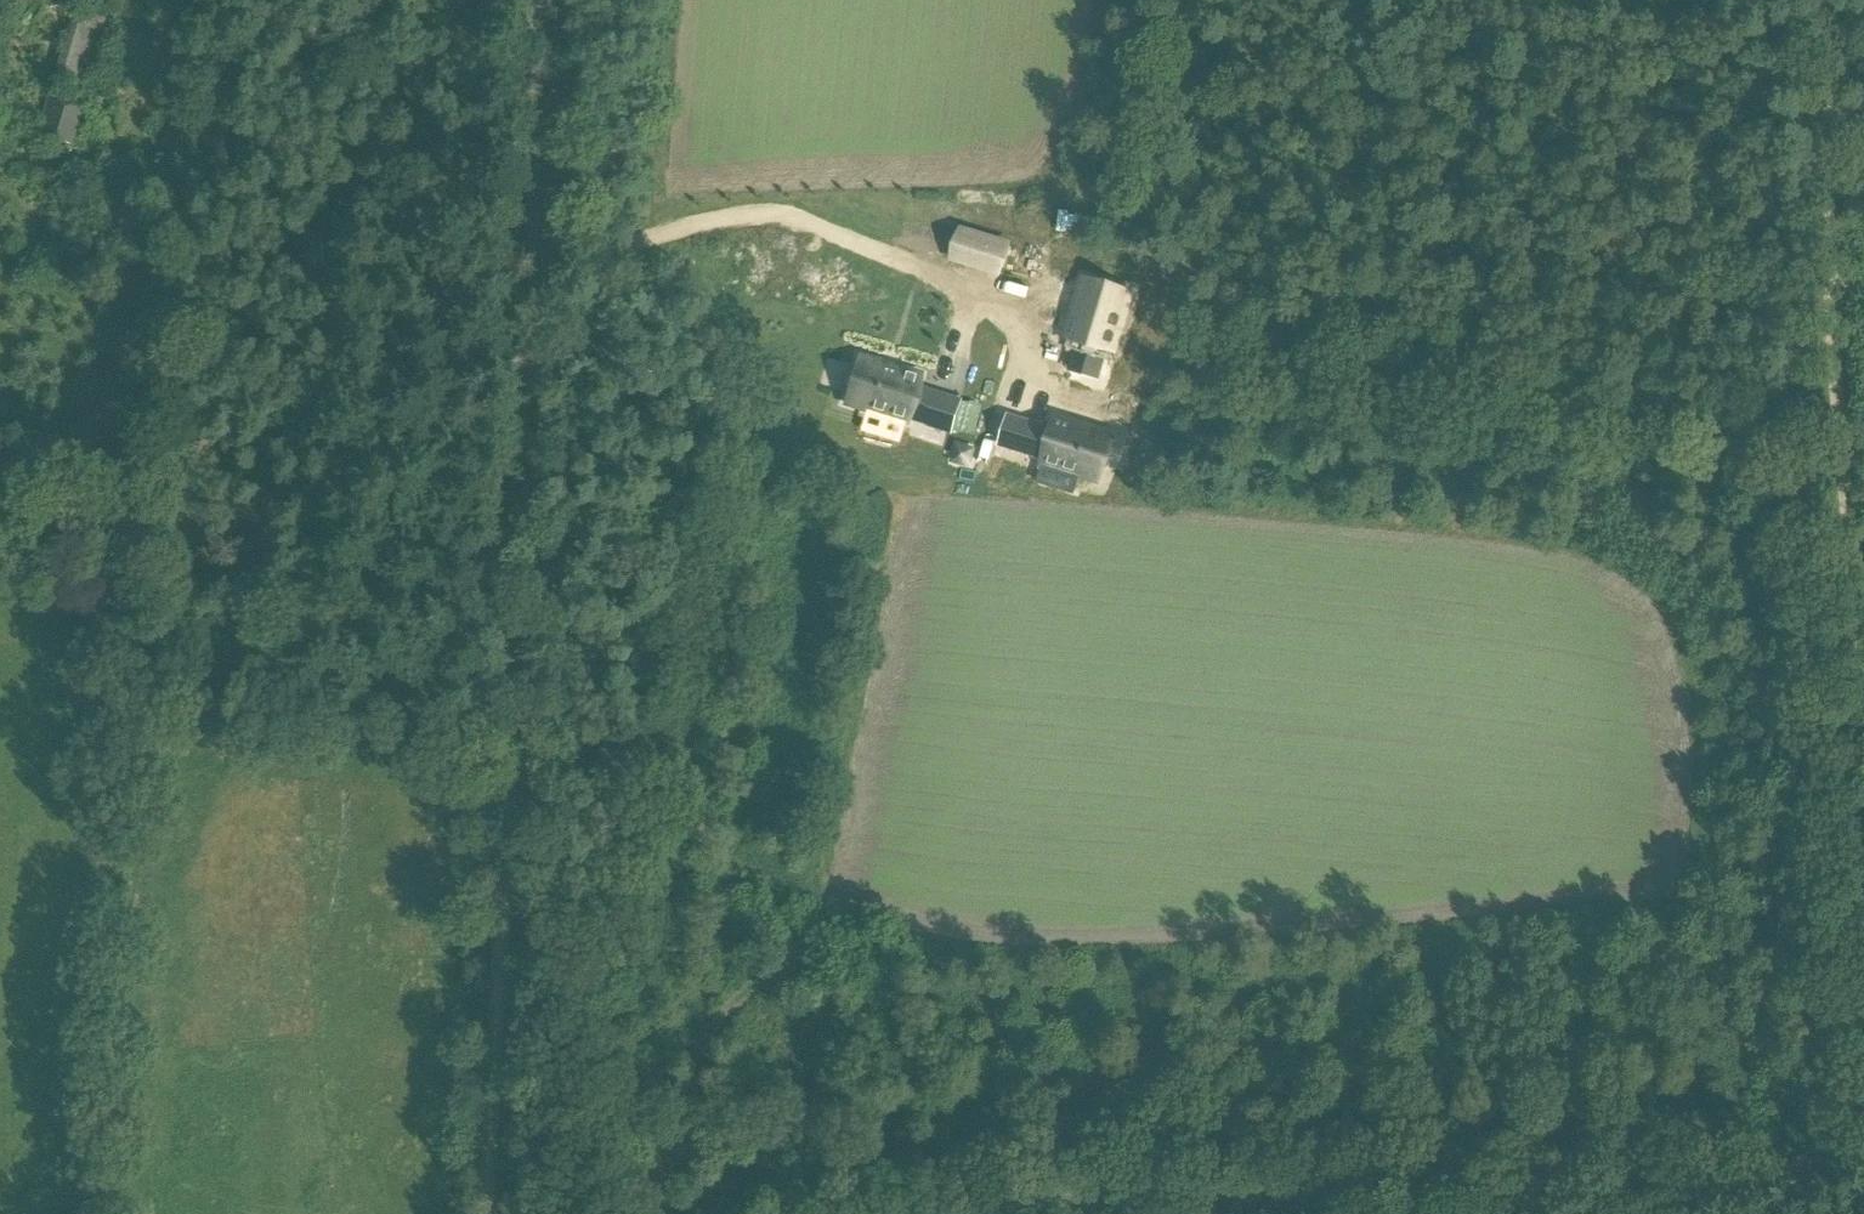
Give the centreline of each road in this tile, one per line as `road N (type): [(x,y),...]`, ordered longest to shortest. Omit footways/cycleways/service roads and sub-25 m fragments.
road 1 (track): [(488,1213),(509,982),(547,0)]
road 2 (track): [(607,1213),(688,1120),(709,1028),(787,926),(872,518),(859,480),(793,403),(741,217)]
road 3 (track): [(1443,0),(1423,117),(1405,167),(1418,252),(1376,369),(1850,404)]
road 4 (unclassified): [(1050,1213),(1182,1202),(1669,1201),(1814,1174),(1863,1147)]
road 5 (track): [(1829,0),(1863,619)]
road 6 (track): [(986,298),(791,214),(643,234),(537,263)]

